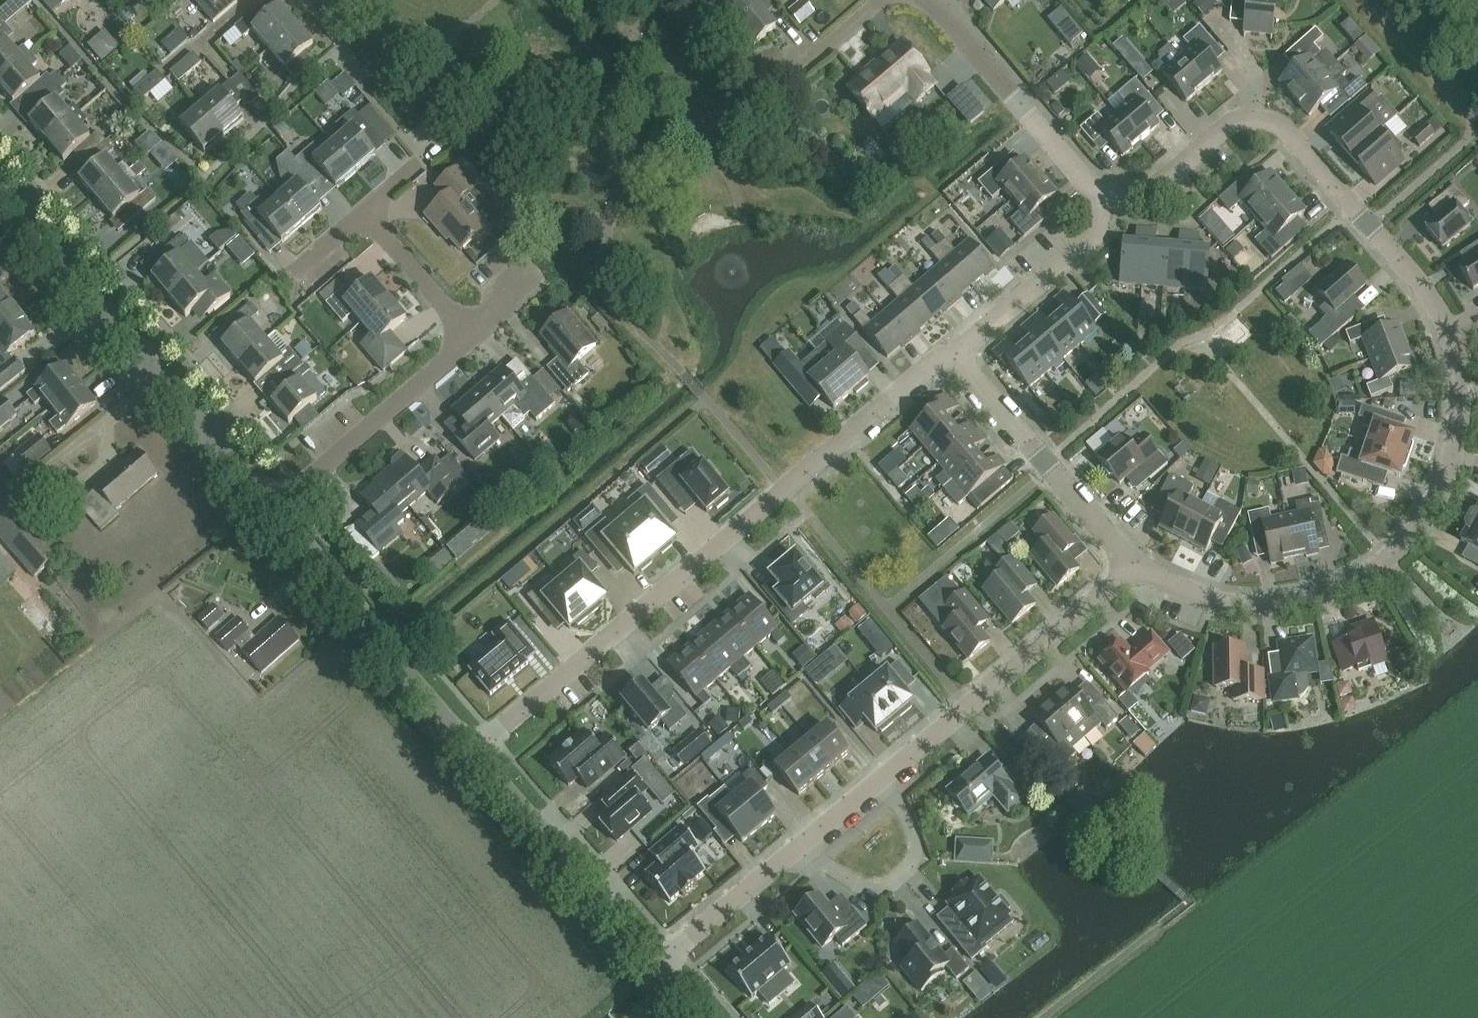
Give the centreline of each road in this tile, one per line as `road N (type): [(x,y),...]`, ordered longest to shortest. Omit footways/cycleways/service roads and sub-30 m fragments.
road 1 (residential): [(1096,190),(1155,185),(1226,128),(1257,119),(1281,132),(1439,309),(1461,413),(1449,469),(1424,514),(1343,586),(1282,604),(1194,598),(1124,559)]
road 2 (residential): [(956,351),(479,746)]
road 3 (unclassified): [(276,507),(0,187)]
road 4 (residential): [(884,777),(1098,604),(1124,559)]
road 5 (unclassified): [(479,746),(276,507)]
road 6 (unclassified): [(654,959),(479,746)]
road 7 (residential): [(1124,559),(956,351)]
road 8 (residential): [(1096,190),(1088,164),(940,12),(918,0)]
road 9 (residential): [(276,507),(471,331)]
road 10 (residential): [(808,841),(877,897),(921,862),(884,777)]
road 11 (residential): [(956,351),(1088,243),(1100,214),(1096,190)]
road 12 (residential): [(654,959),(808,841)]
road 13 (residential): [(471,331),(365,216)]

